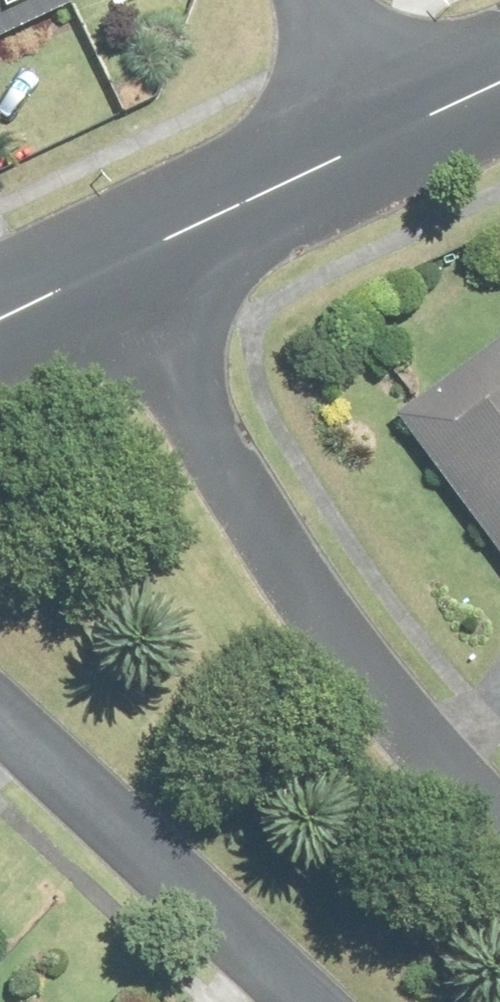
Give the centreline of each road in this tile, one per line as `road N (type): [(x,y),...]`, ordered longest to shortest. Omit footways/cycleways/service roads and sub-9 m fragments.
road 1 (residential): [(121,259),(366,648),(454,758),(499,800)]
road 2 (residential): [(301,1001),(0,719)]
road 3 (tertiary): [(121,259),(386,127)]
road 4 (residential): [(386,127),(315,0)]
road 5 (tertiary): [(0,322),(121,259)]
road 6 (tertiary): [(386,127),(499,69)]

